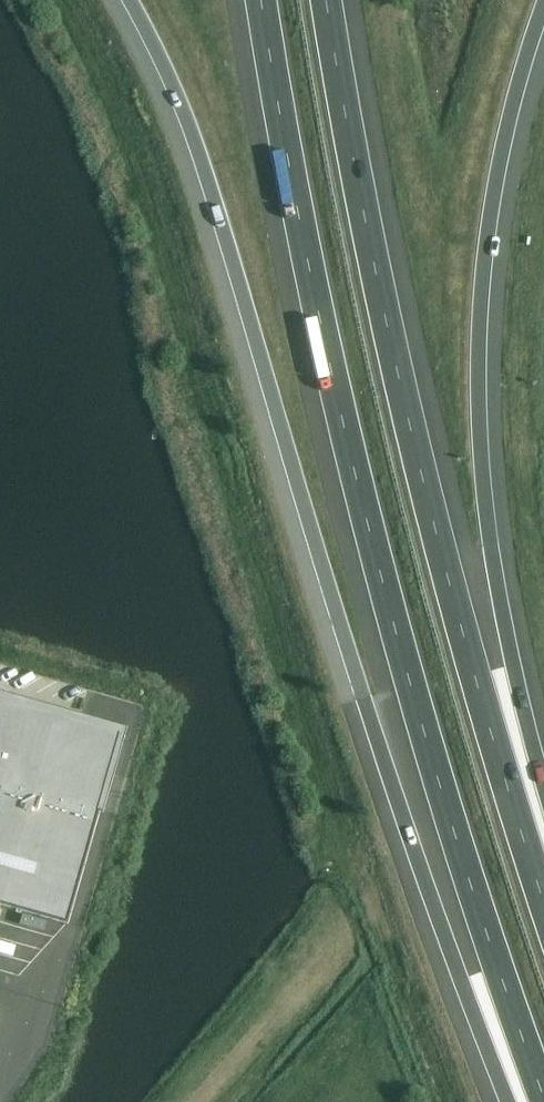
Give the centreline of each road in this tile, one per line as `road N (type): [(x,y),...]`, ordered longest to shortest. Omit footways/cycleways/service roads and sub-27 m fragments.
road 1 (motorway): [(128,0),(198,147),(403,823),(513,1101)]
road 2 (motorway): [(260,0),(311,294),(383,580),(456,841),(543,1098)]
road 3 (motorway): [(543,899),(443,567),(326,0)]
road 4 (motorway): [(543,788),(500,612),(474,354),(513,105),(543,16)]

